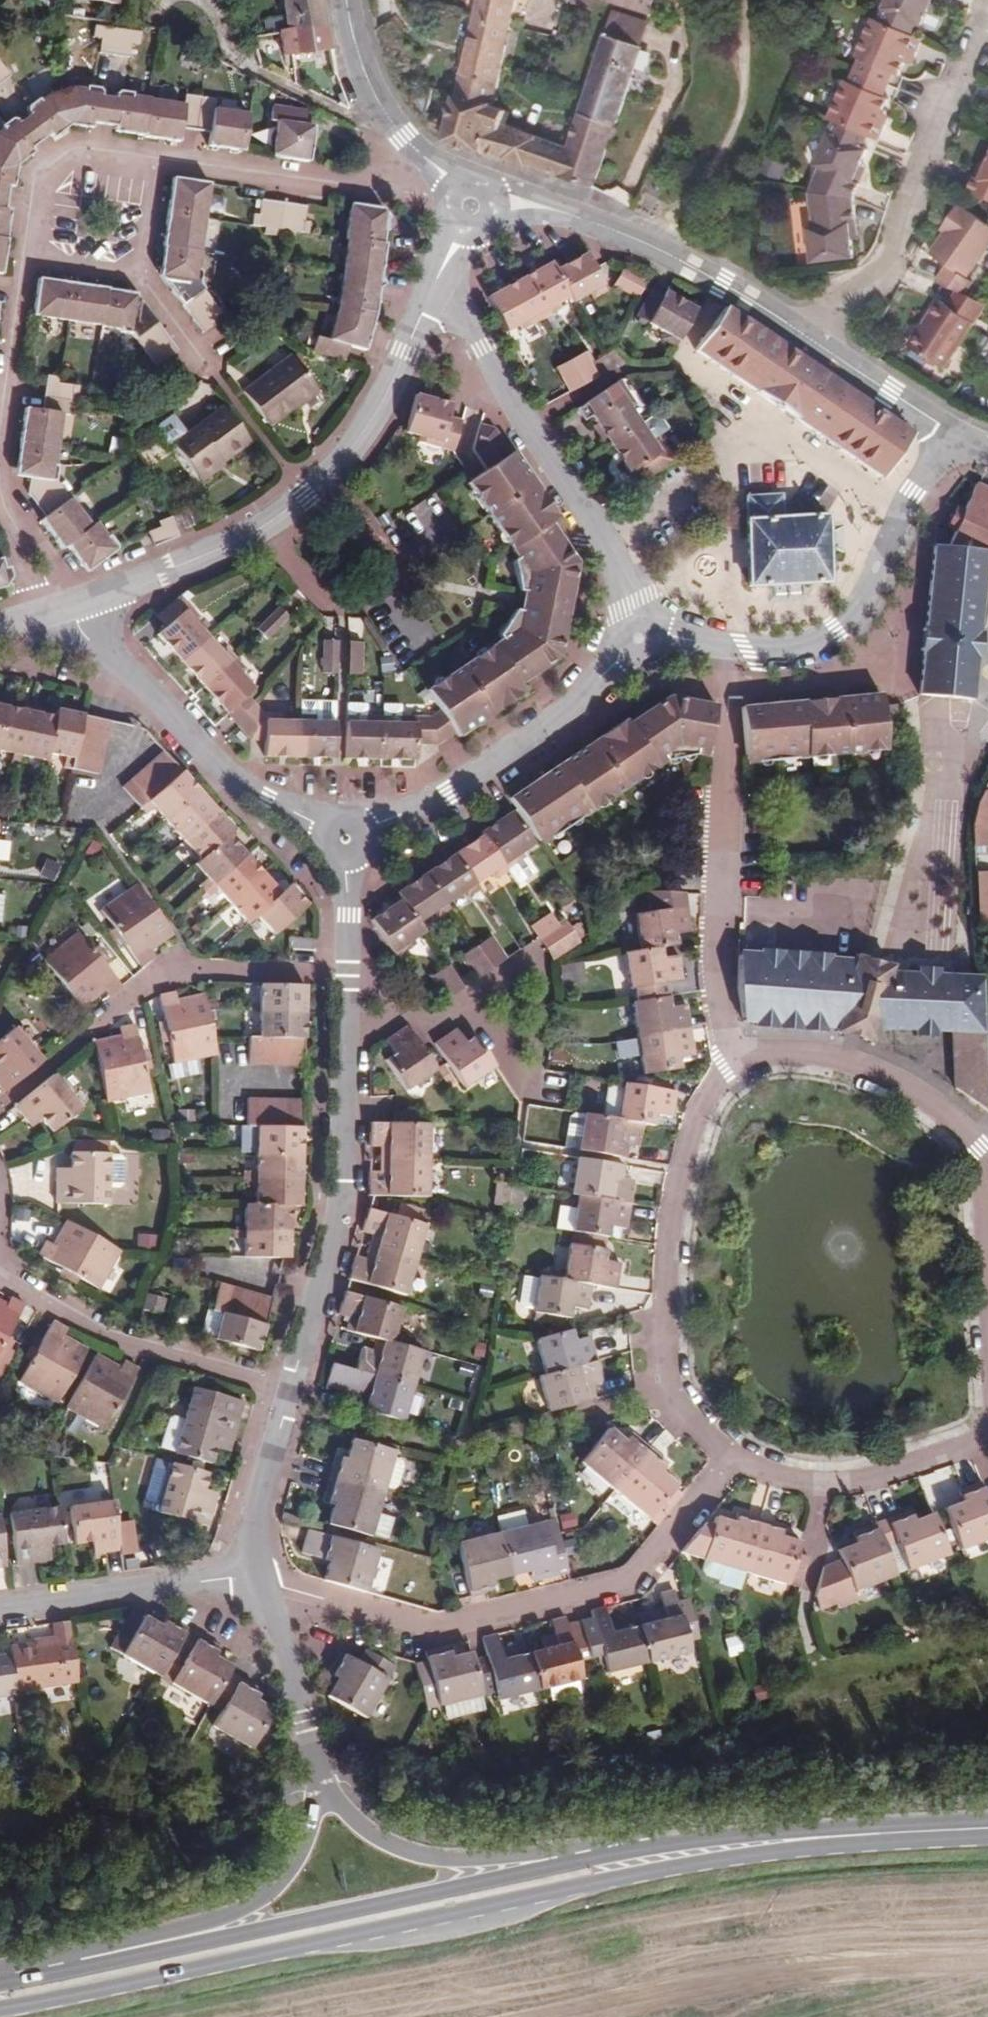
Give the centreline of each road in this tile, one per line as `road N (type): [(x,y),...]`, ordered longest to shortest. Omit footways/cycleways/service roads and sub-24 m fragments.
road 1 (residential): [(734,1454),(647,1570),(621,1587),(432,1627),(258,1581)]
road 2 (residential): [(61,605),(265,527),(328,477),(389,388),(426,300)]
road 3 (residential): [(742,1056),(710,1090),(688,1141),(673,1220),(669,1334),(685,1410),(734,1454)]
road 4 (primary): [(557,1878),(683,1853),(987,1828)]
road 5 (residential): [(729,650),(720,986),(742,1056)]
road 6 (primary): [(175,1959),(557,1878)]
road 7 (residential): [(987,7),(903,181),(881,270),(835,300),(806,340)]
road 8 (residential): [(0,1105),(157,979),(199,970),(343,975)]
road 9 (residential): [(345,838),(252,791),(150,701),(61,605)]
road 10 (residential): [(341,1027),(338,1205),(291,1384)]
road 11 (residential): [(628,628),(581,700),(492,766),(414,814),(345,838)]
road 12 (residential): [(914,497),(892,500),(762,437),(734,471),(610,544)]
road 13 (residential): [(497,200),(557,210),(642,241),(806,340)]
road 14 (residential): [(291,1384),(124,1334),(0,1265)]
road 15 (residential): [(426,300),(458,316),(483,344),(610,544)]
road 16 (residential): [(987,1172),(953,1118),(870,1069),(797,1050),(742,1056)]
road 17 (residential): [(446,197),(158,159)]
road 18 (residential): [(734,1454),(787,1473),(854,1477),(967,1440),(987,1410)]
road 19 (residential): [(914,497),(855,617),(838,632),(782,652),(729,650)]
road 20 (residential): [(258,1581),(231,1577),(0,1612)]
road 21 (residential): [(557,1878),(420,1856),(350,1819),(325,1792)]
road 22 (residential): [(341,1027),(381,1012),(457,1017),(481,1026),(514,1073),(556,1084)]
road 23 (residential): [(325,1792),(308,1839),(276,1887),(175,1959)]
road 24 (residential): [(347,0),(362,68),(390,122),(458,184)]
road 25 (residential): [(258,1581),(325,1792)]
road 26 (residential): [(158,159),(88,151),(58,161),(40,183),(26,260)]
road 27 (residential): [(291,1384),(251,1520),(258,1581)]
road 28 (primary): [(0,1997),(175,1959)]
road 29 (residential): [(806,340),(956,434)]
road 30 (residential): [(26,260),(0,432)]
road 31 (residential): [(345,838),(343,975)]
road 32 (residential): [(0,489),(61,605)]
road 33 (residential): [(141,277),(218,378)]

